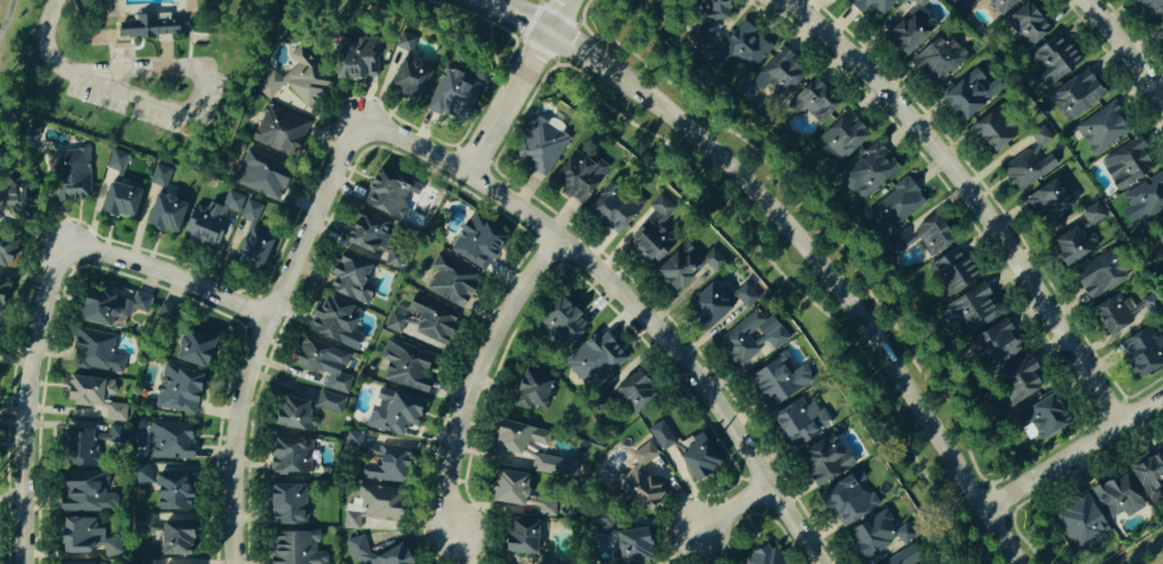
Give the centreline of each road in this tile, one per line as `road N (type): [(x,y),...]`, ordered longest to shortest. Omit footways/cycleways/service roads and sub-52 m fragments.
road 1 (tertiary): [(492,0),(575,36),(772,192),(879,325),(1018,563)]
road 2 (residential): [(359,125),(466,171),(626,302),(695,378),(815,563)]
road 3 (residential): [(1114,425),(976,208),(881,93),(785,0)]
road 4 (residential): [(229,563),(240,397),(266,317),(359,125)]
road 5 (residential): [(450,537),(443,479),(466,391),(508,298),(551,234)]
road 6 (residential): [(67,246),(27,385),(24,563)]
road 7 (residential): [(986,511),(1162,393)]
road 8 (residential): [(266,317),(67,246)]
road 9 (residential): [(466,171),(550,25)]
road 10 (residential): [(1080,0),(1162,107)]

